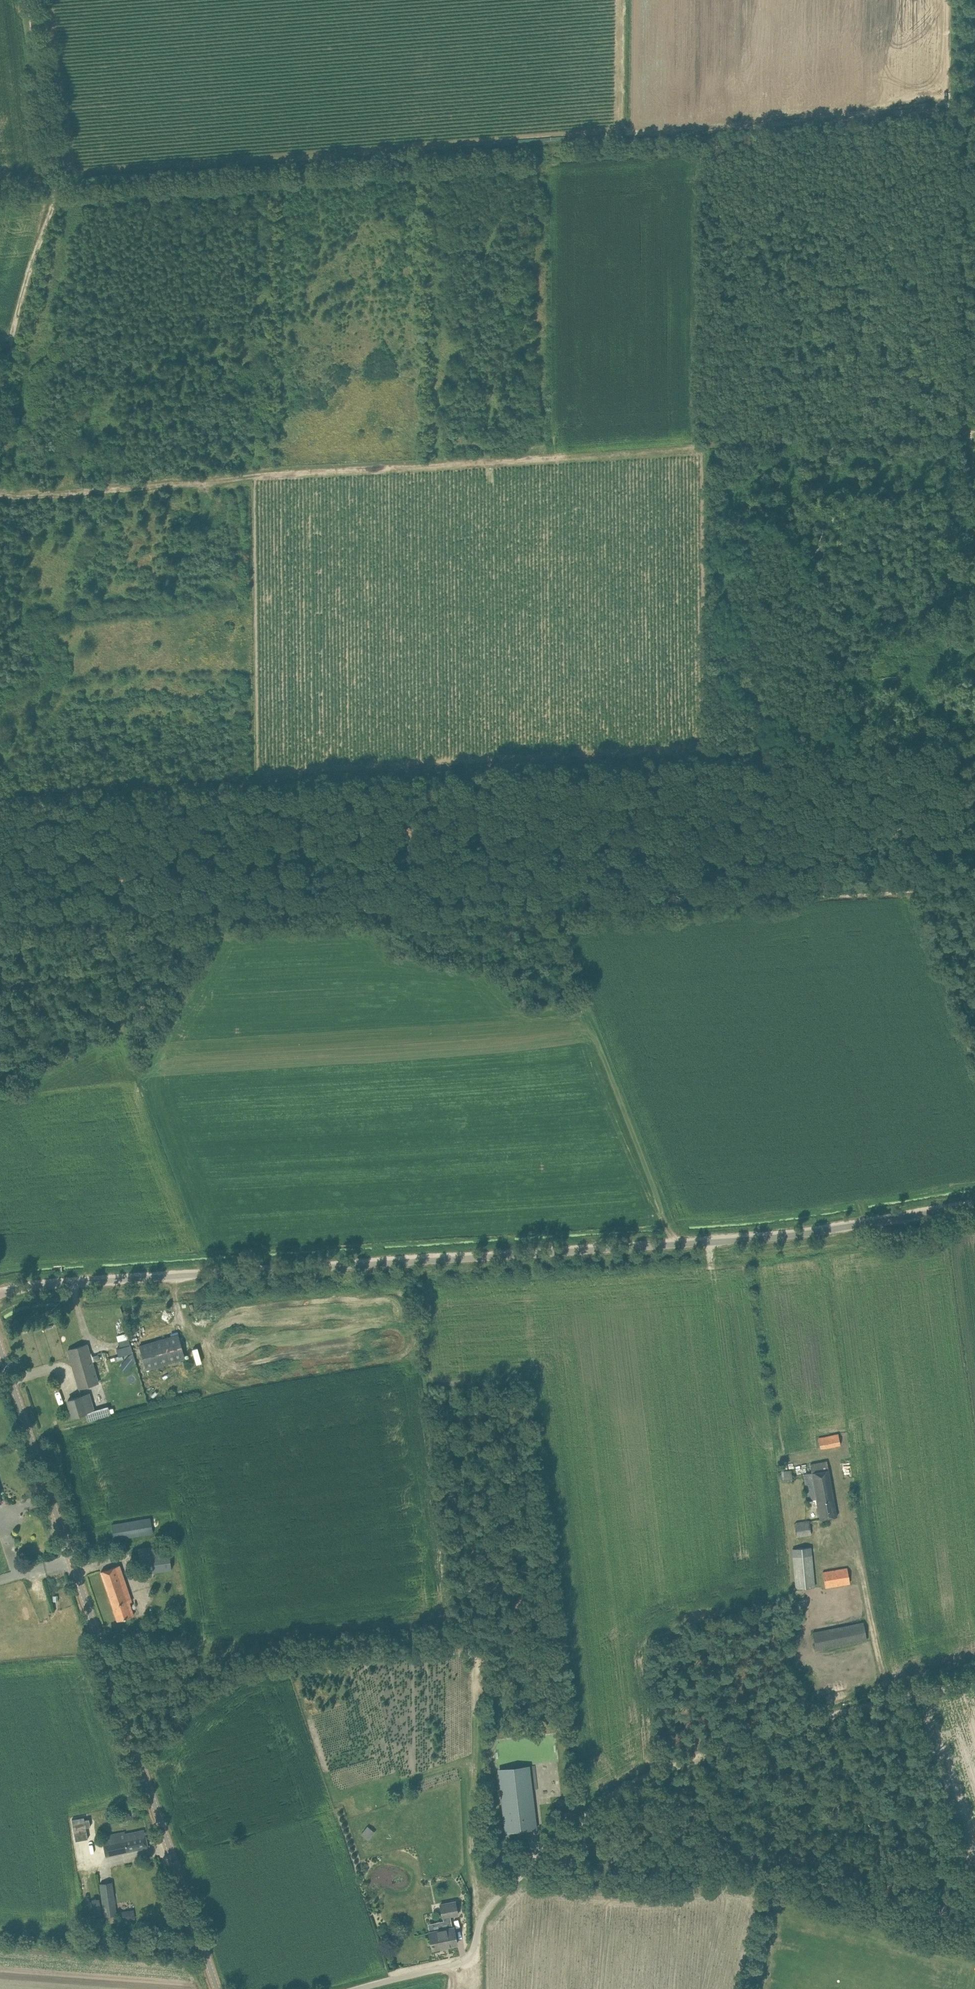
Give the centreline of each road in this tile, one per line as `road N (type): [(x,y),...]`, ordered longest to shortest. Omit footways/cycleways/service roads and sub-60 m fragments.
road 1 (unclassified): [(0,1293),(25,1284),(709,1243),(974,1204)]
road 2 (tertiary): [(219,1988),(0,1356)]
road 3 (track): [(974,1677),(658,1770),(576,1822),(503,1892)]
road 4 (track): [(30,0),(53,201),(0,381)]
road 5 (unclassified): [(357,1988),(461,1962),(503,1892)]

